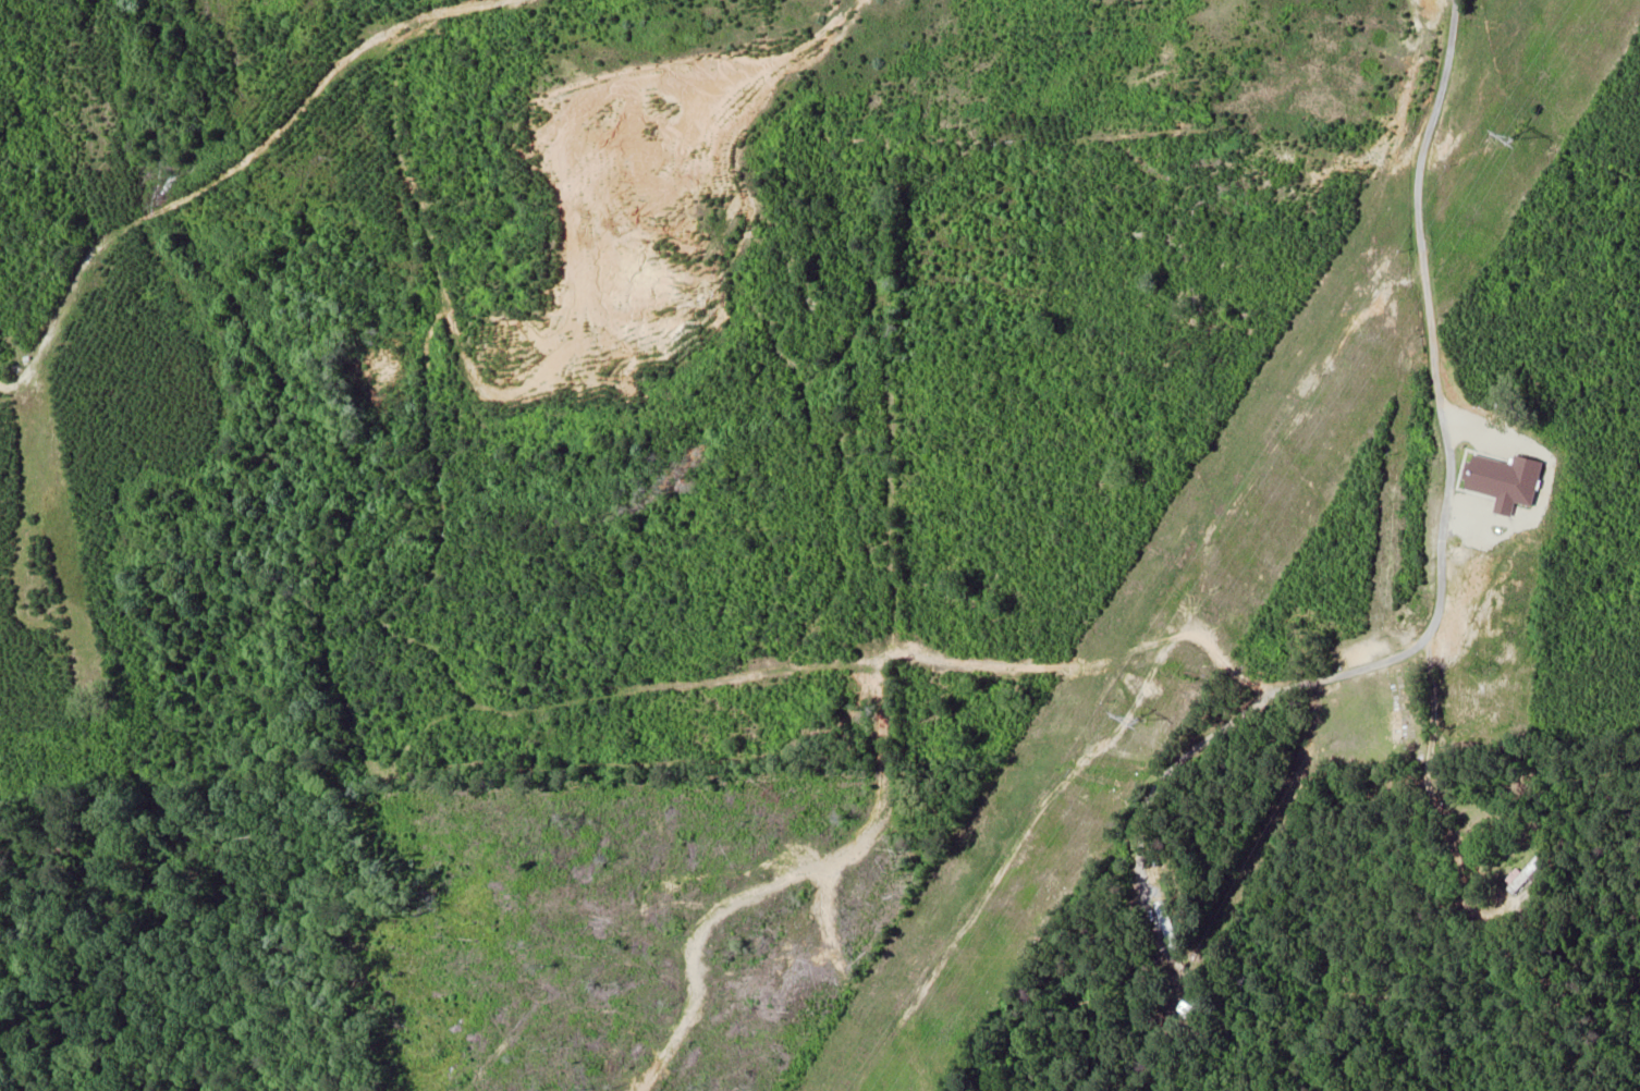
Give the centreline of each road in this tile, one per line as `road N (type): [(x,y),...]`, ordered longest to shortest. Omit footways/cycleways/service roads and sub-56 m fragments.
road 1 (residential): [(1151,1090),(1145,834),(1208,746),(1273,696),(1374,666),(1432,632),(1449,462),(1427,356),(1421,180),(1444,0)]

